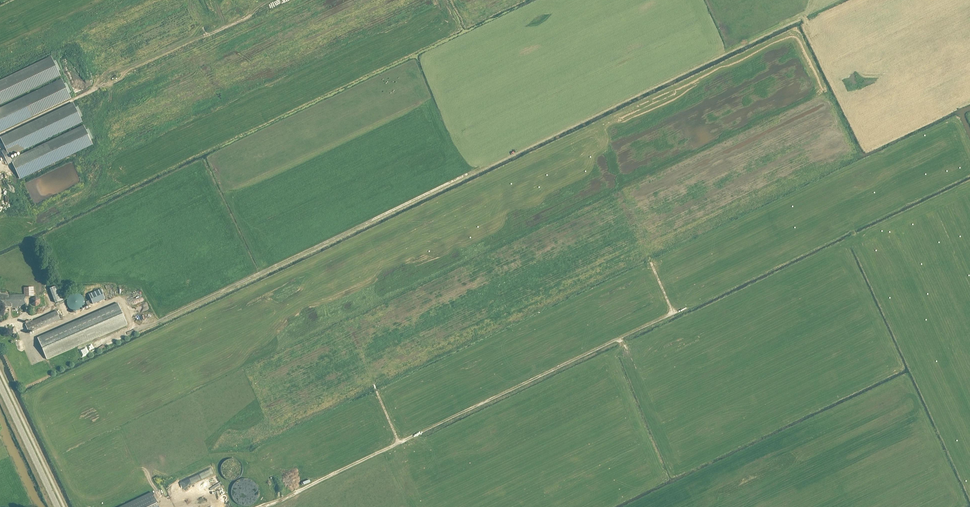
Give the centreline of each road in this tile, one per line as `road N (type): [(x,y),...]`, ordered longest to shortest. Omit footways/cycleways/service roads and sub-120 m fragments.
road 1 (tertiary): [(56,506),(0,388)]

